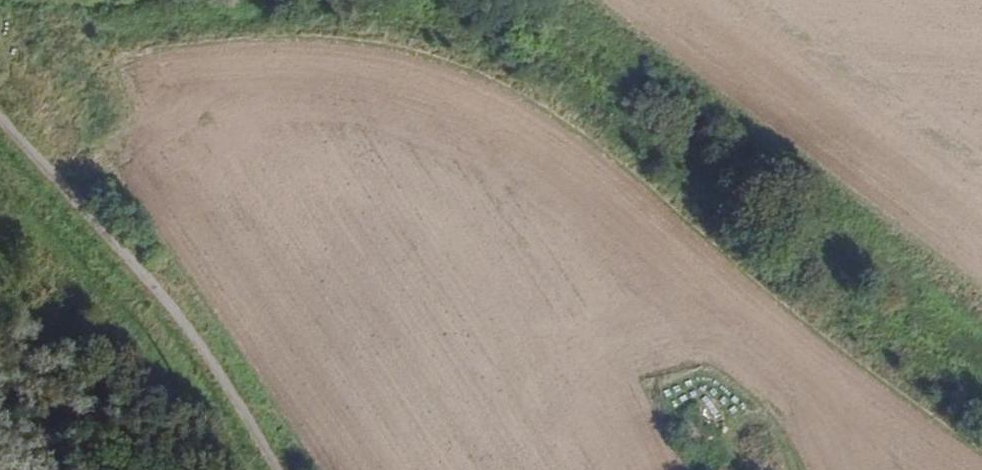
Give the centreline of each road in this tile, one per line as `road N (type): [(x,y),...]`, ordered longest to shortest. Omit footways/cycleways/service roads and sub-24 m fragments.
road 1 (track): [(277,469),(184,320),(0,125)]

